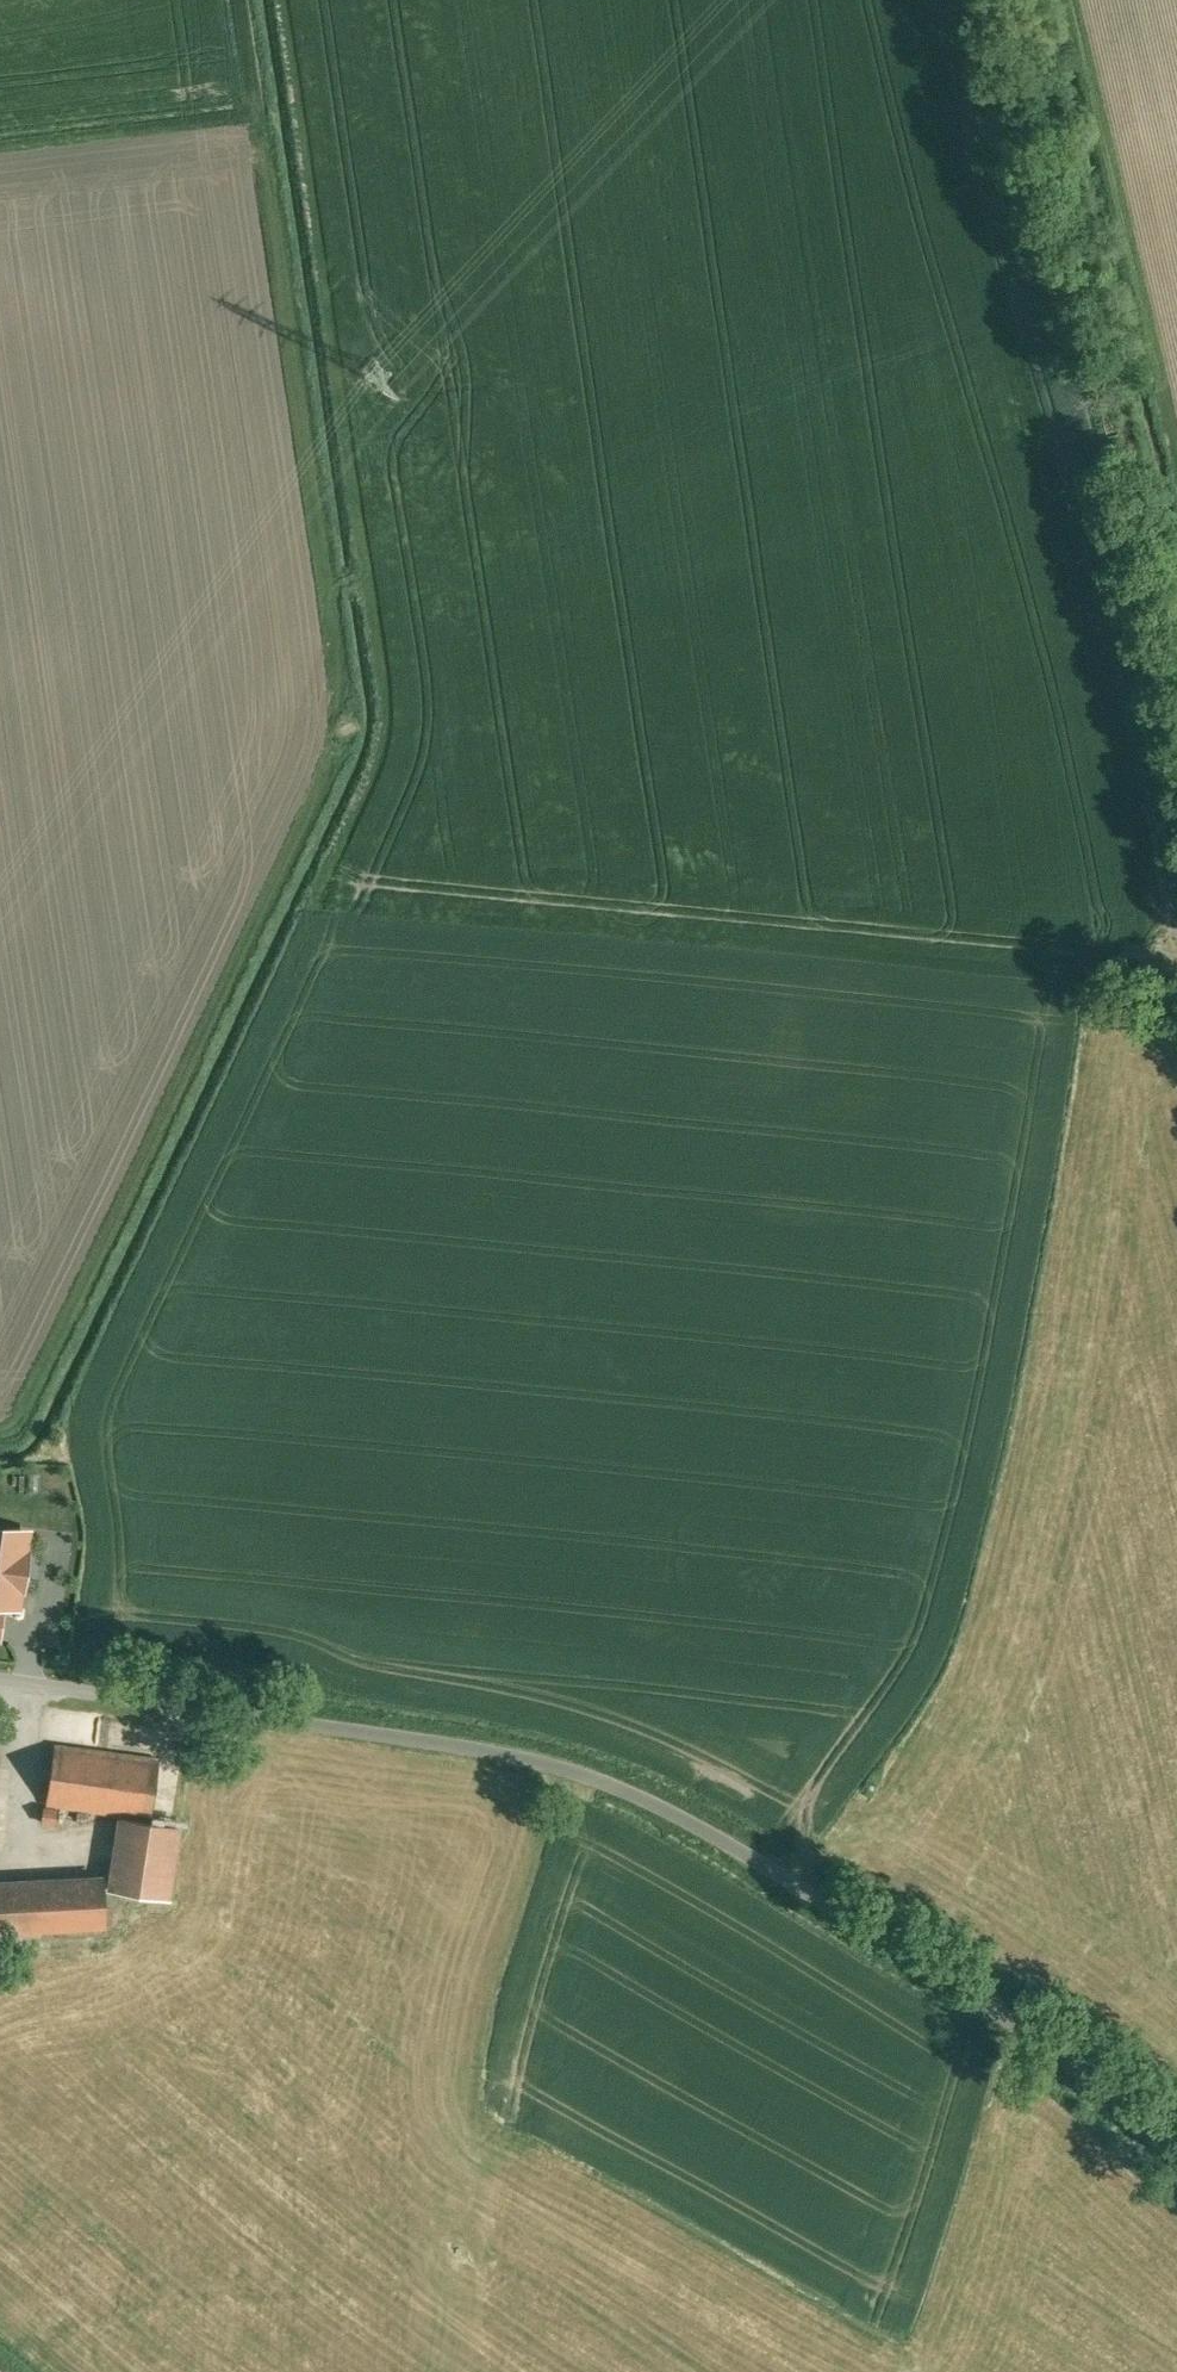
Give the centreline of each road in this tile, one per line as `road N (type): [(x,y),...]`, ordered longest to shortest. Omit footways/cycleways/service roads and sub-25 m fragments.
road 1 (unclassified): [(1176,2168),(1020,2032),(620,1793),(517,1760),(0,1682)]

